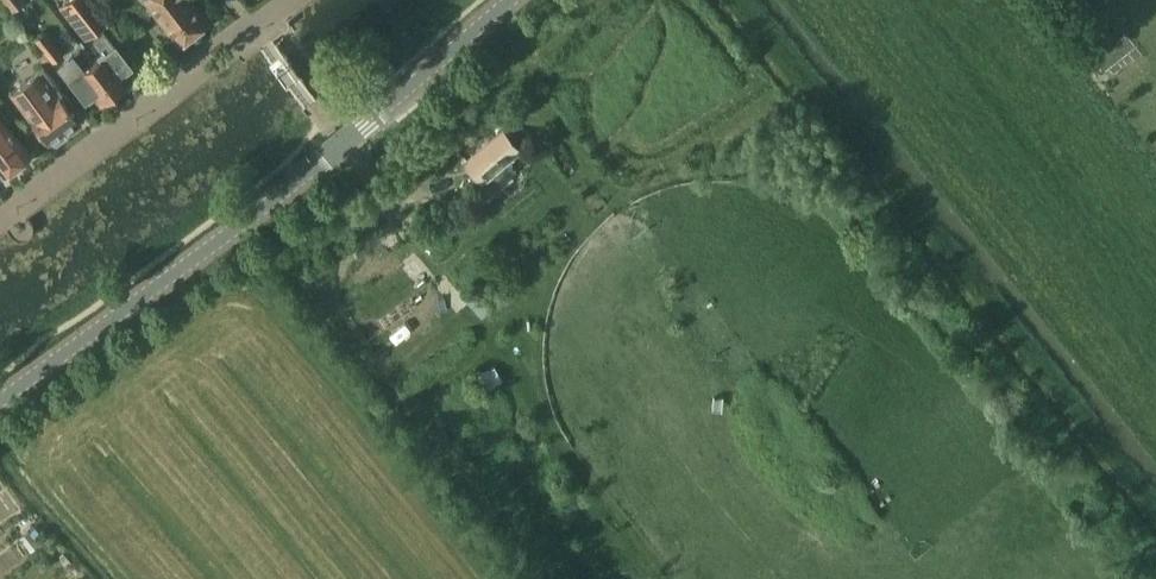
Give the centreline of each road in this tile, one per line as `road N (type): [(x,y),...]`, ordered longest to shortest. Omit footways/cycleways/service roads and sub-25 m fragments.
road 1 (tertiary): [(0,402),(305,176),(512,0)]
road 2 (track): [(418,253),(343,145)]

